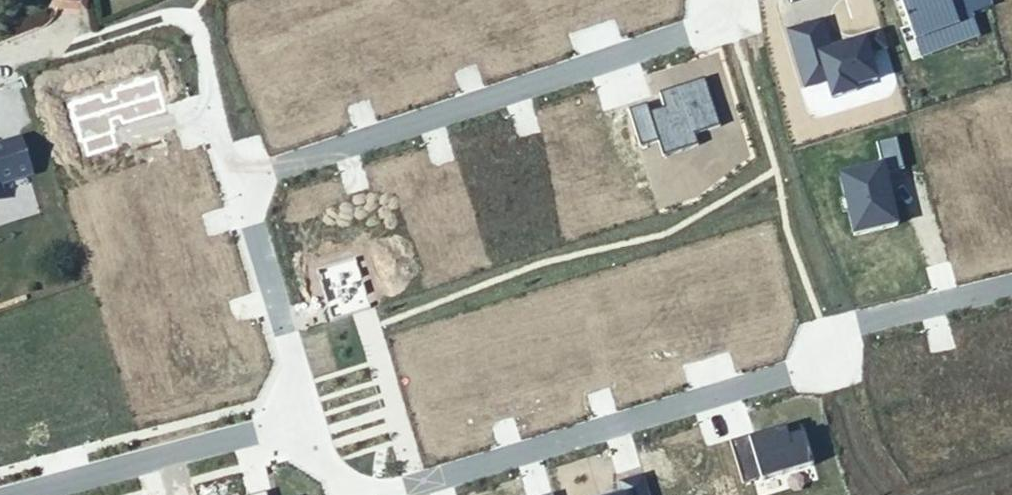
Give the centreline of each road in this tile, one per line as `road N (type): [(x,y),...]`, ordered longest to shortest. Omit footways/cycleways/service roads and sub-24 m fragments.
road 1 (residential): [(302,424),(235,178),(706,29),(731,0)]
road 2 (residential): [(1011,288),(840,332),(800,377),(376,494),(339,477)]
road 3 (residential): [(37,494),(302,424)]

